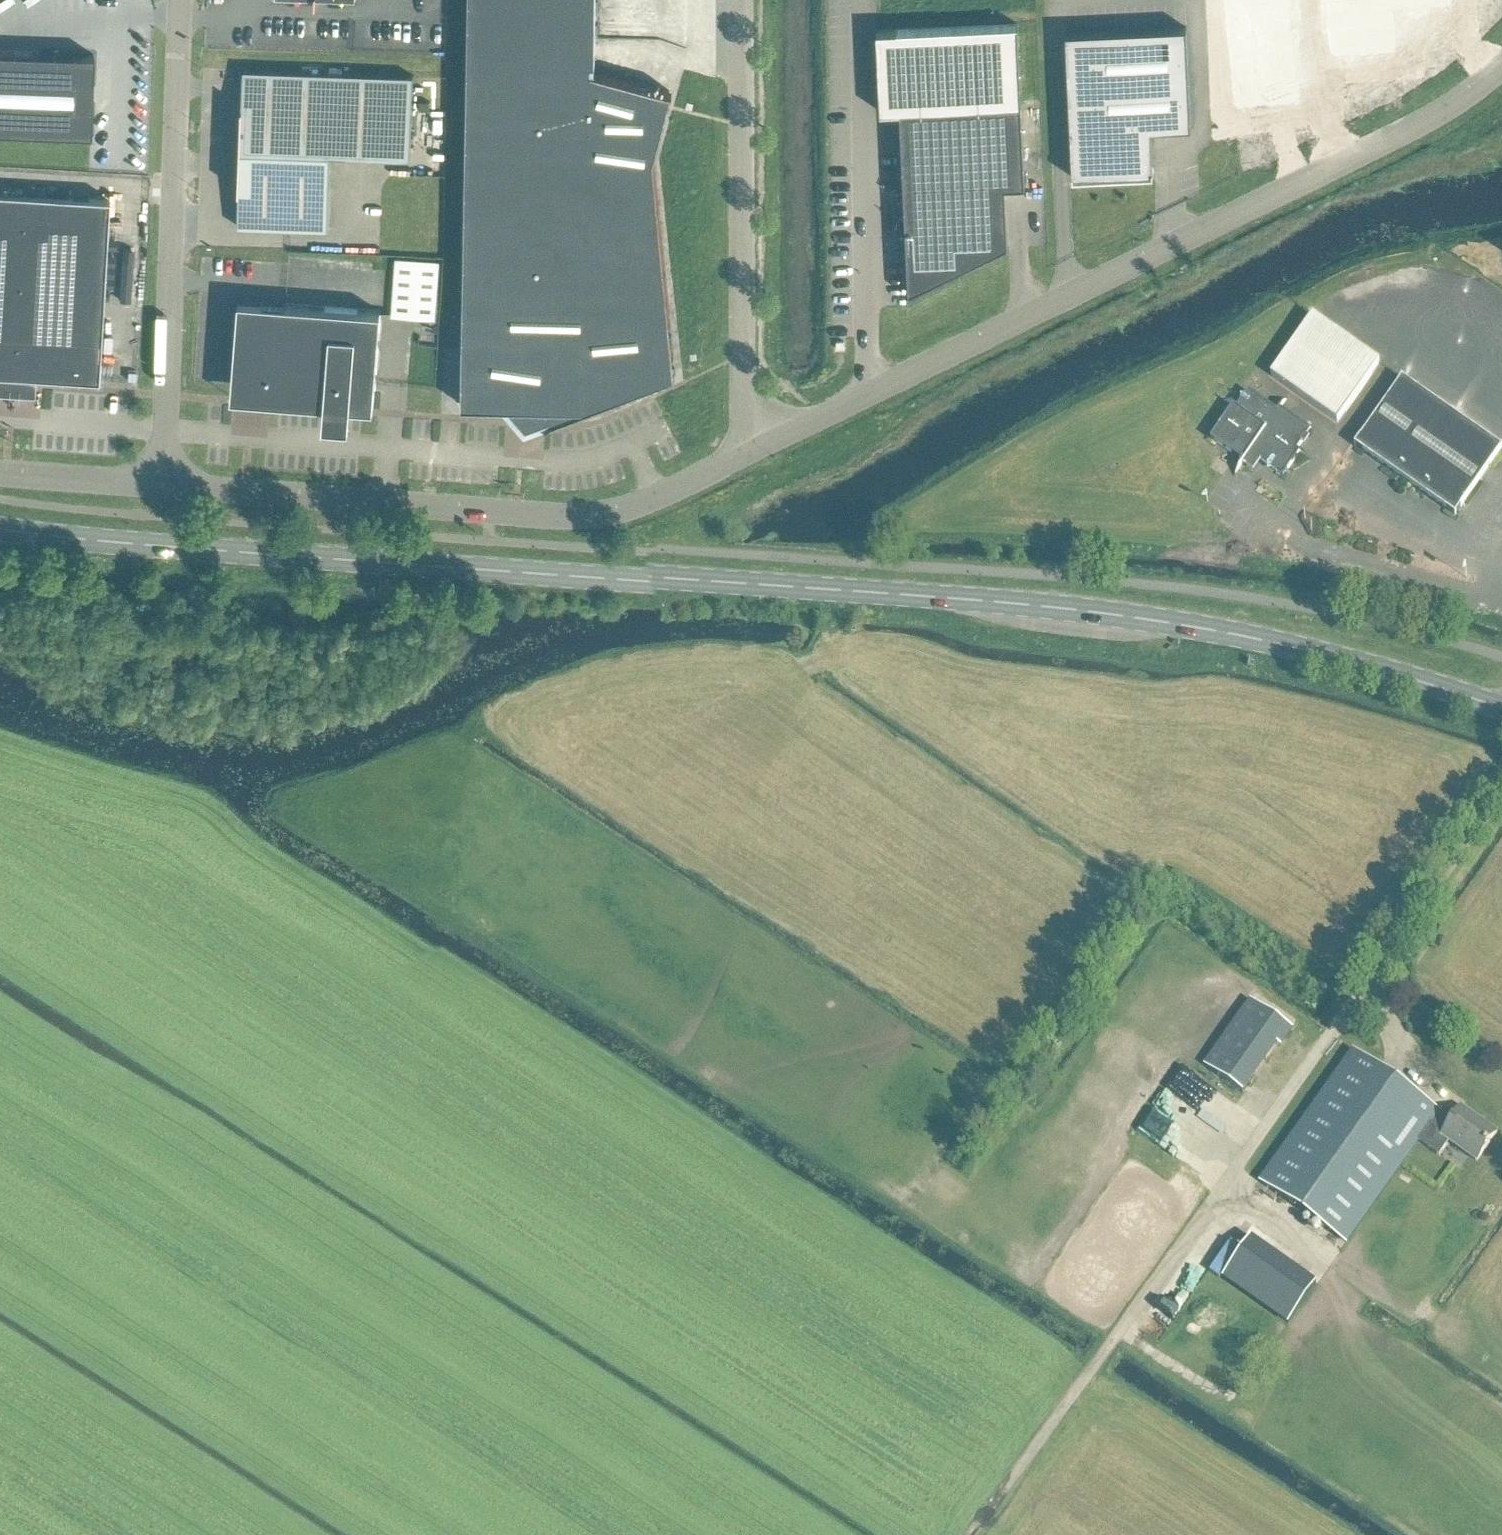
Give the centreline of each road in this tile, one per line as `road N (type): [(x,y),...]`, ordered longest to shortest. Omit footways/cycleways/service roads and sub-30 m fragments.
road 1 (secondary): [(1501,711),(1365,667),(1095,615),(0,528)]
road 2 (unclassified): [(1501,61),(1388,136),(765,440)]
road 3 (unclassified): [(765,440),(656,496),(590,513),(158,483)]
road 4 (unclassified): [(158,483),(182,0)]
road 5 (unclassified): [(740,0),(743,382),(765,440)]
road 6 (unclassified): [(158,483),(0,471)]

